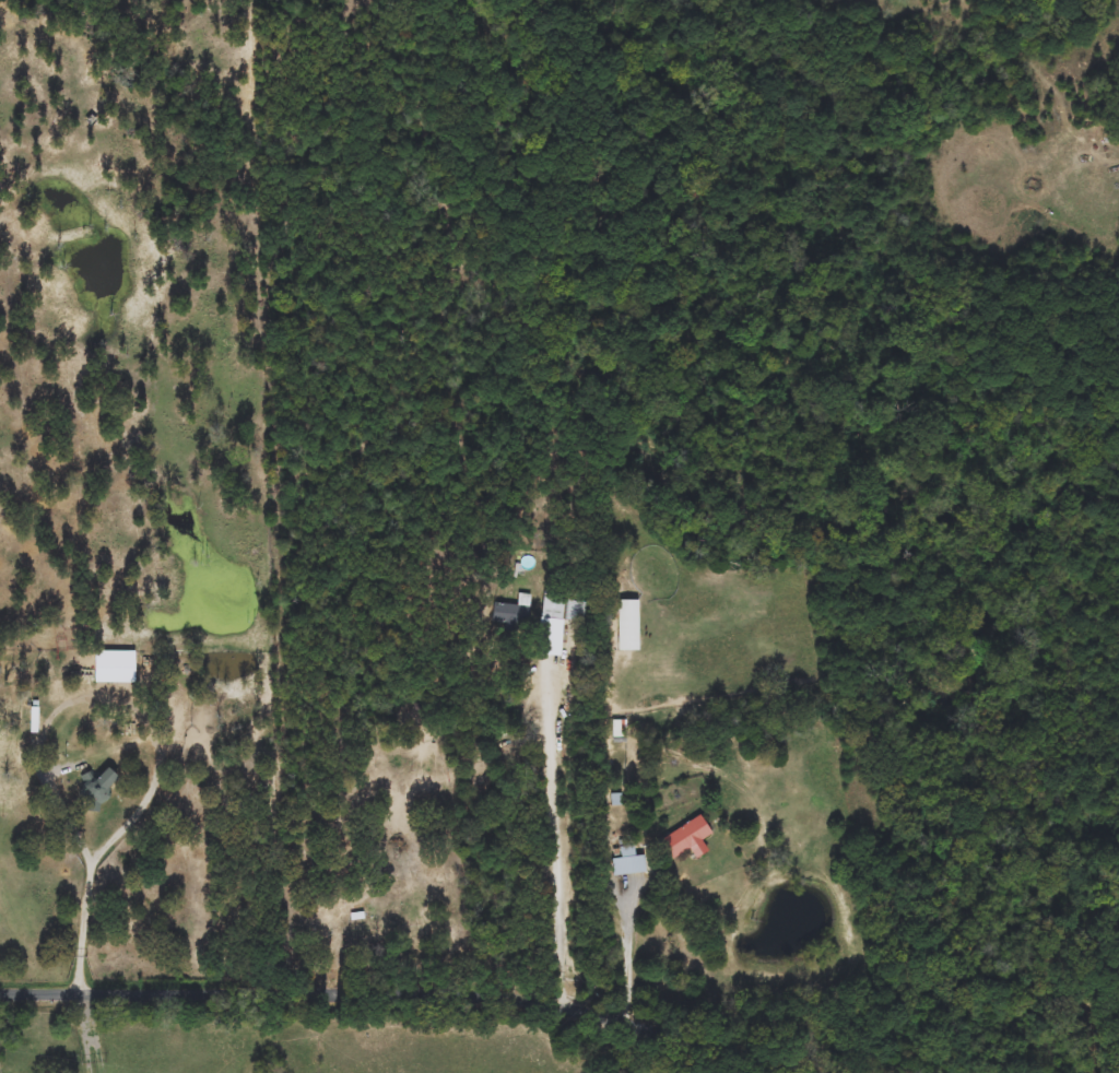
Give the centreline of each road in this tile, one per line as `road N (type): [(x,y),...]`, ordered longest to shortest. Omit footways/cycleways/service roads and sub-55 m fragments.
road 1 (residential): [(0,990),(416,988),(530,997),(744,1042),(838,1072)]

